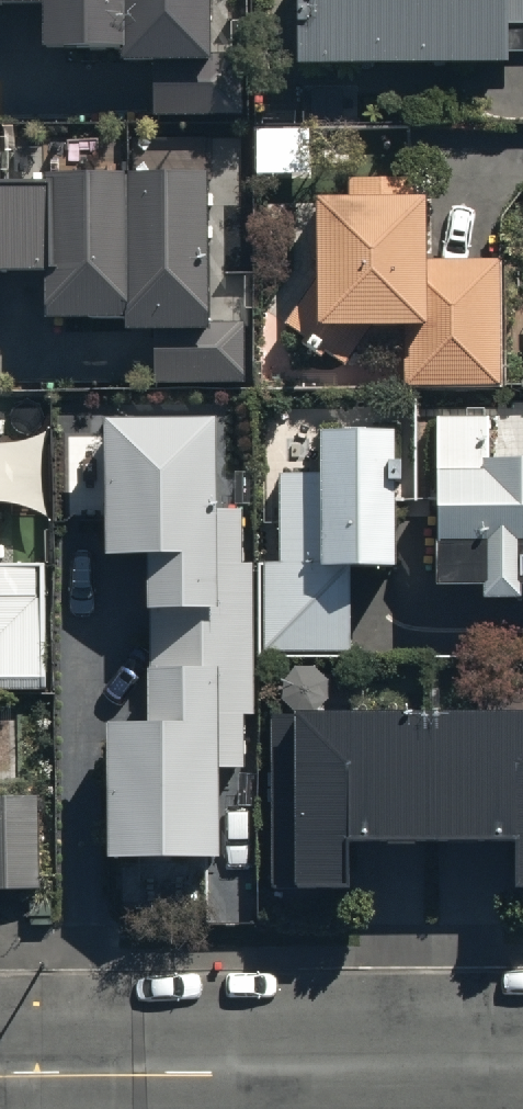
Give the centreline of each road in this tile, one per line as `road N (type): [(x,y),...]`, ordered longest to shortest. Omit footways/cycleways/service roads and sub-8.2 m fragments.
road 1 (residential): [(0,1082),(522,1080)]

